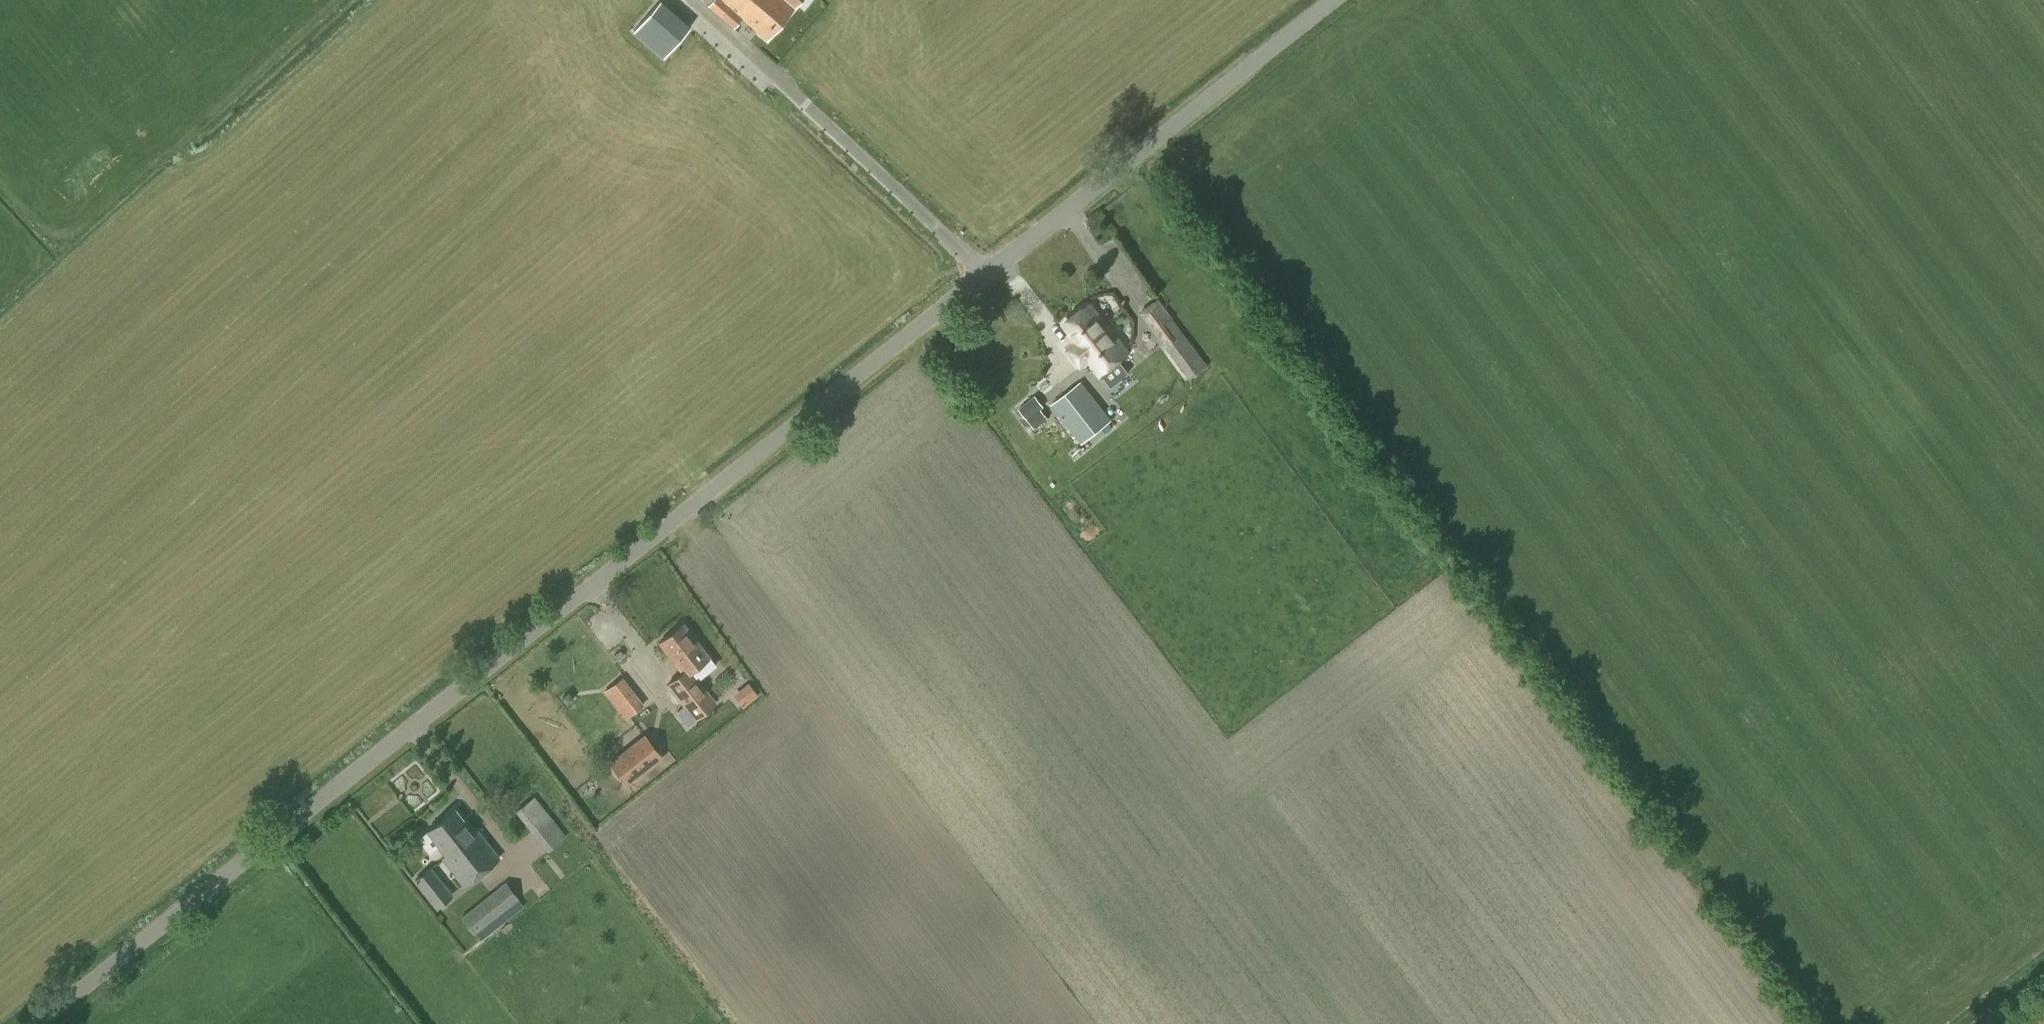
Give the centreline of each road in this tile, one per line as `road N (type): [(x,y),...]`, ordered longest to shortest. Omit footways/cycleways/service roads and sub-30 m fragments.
road 1 (unclassified): [(39,1023),(1334,0)]

